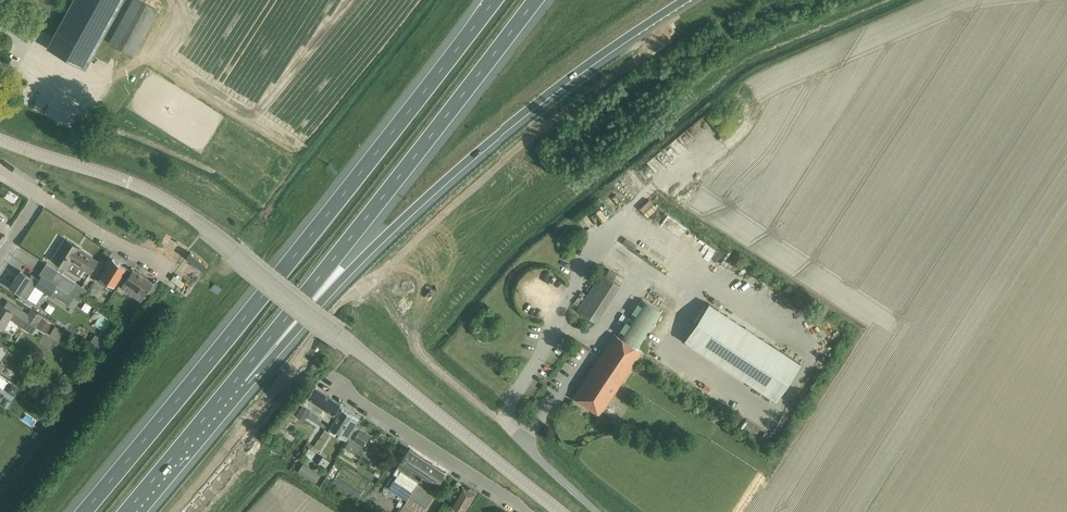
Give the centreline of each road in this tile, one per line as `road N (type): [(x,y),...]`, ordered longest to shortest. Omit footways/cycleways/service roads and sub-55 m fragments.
road 1 (tertiary): [(560,511),(172,205),(0,140)]
road 2 (motorway): [(493,0),(82,511)]
road 3 (motorway): [(226,391),(250,383),(358,262),(517,117),(693,0)]
road 4 (motorway): [(226,391),(533,0)]
road 5 (residential): [(525,511),(328,380)]
road 6 (motorway): [(125,511),(226,391)]
road 7 (residential): [(167,277),(40,195)]

